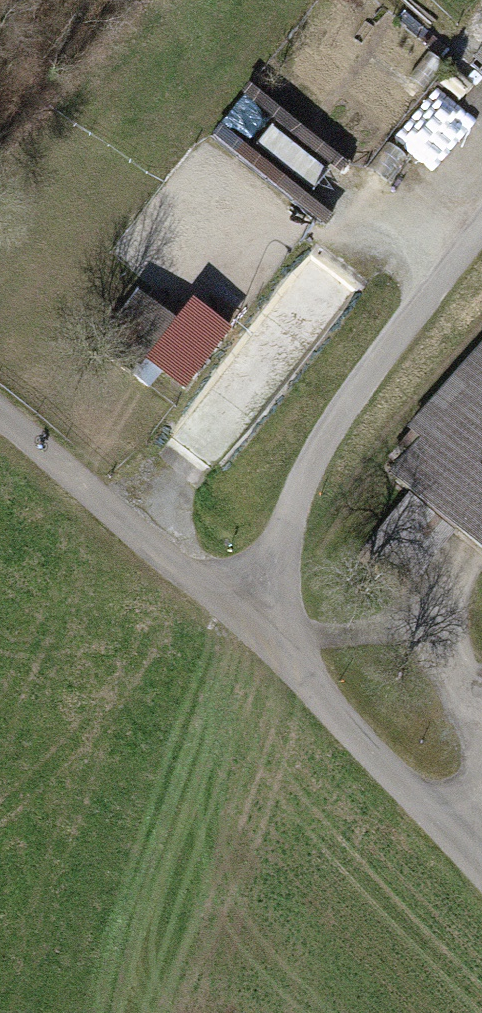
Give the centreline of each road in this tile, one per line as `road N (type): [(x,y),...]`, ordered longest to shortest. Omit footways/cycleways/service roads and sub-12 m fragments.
road 1 (unclassified): [(481,228),(350,398),(303,483),(275,570),(240,608)]
road 2 (unclassified): [(240,608),(481,862)]
road 3 (unclassified): [(0,410),(240,608)]

